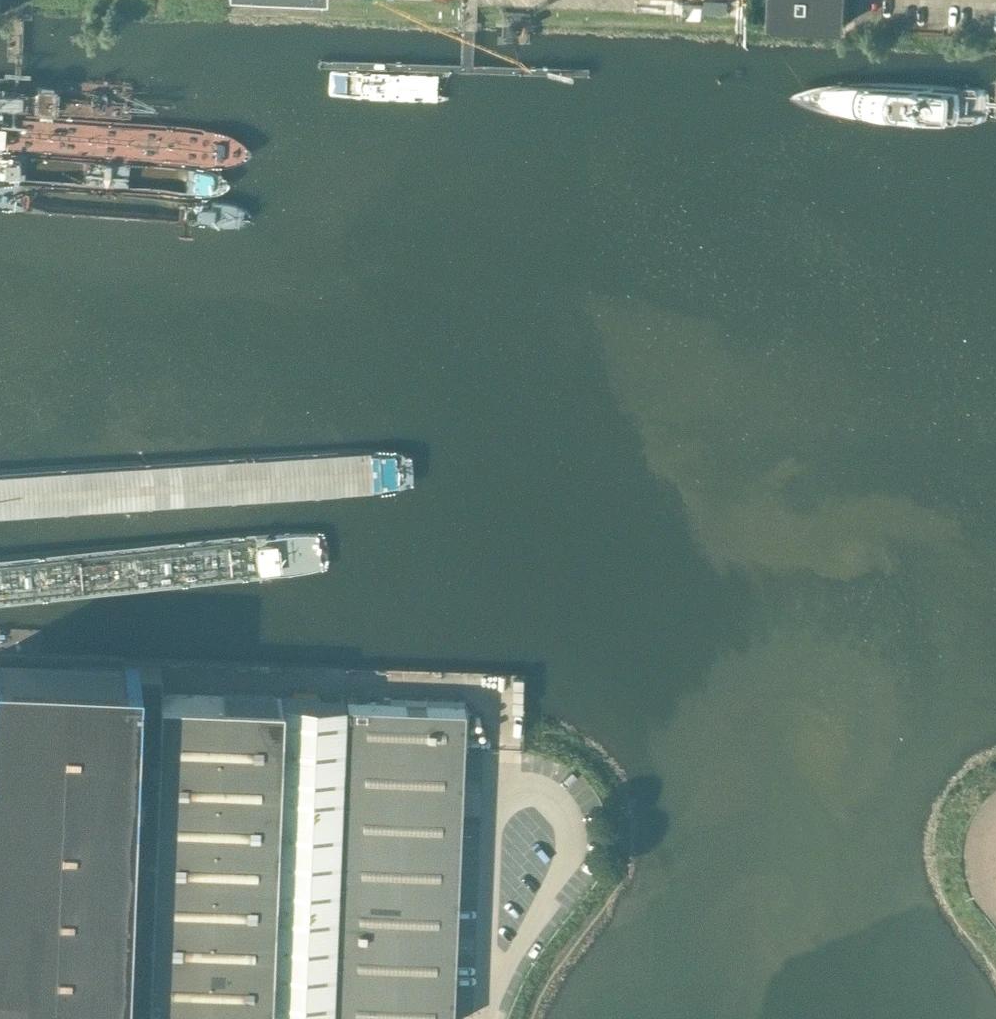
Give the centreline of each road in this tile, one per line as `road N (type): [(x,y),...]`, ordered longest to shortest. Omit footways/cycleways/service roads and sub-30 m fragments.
road 1 (unclassified): [(487,994),(572,847),(560,805),(543,793),(509,795),(492,819)]
road 2 (unclassified): [(492,819),(487,994)]

